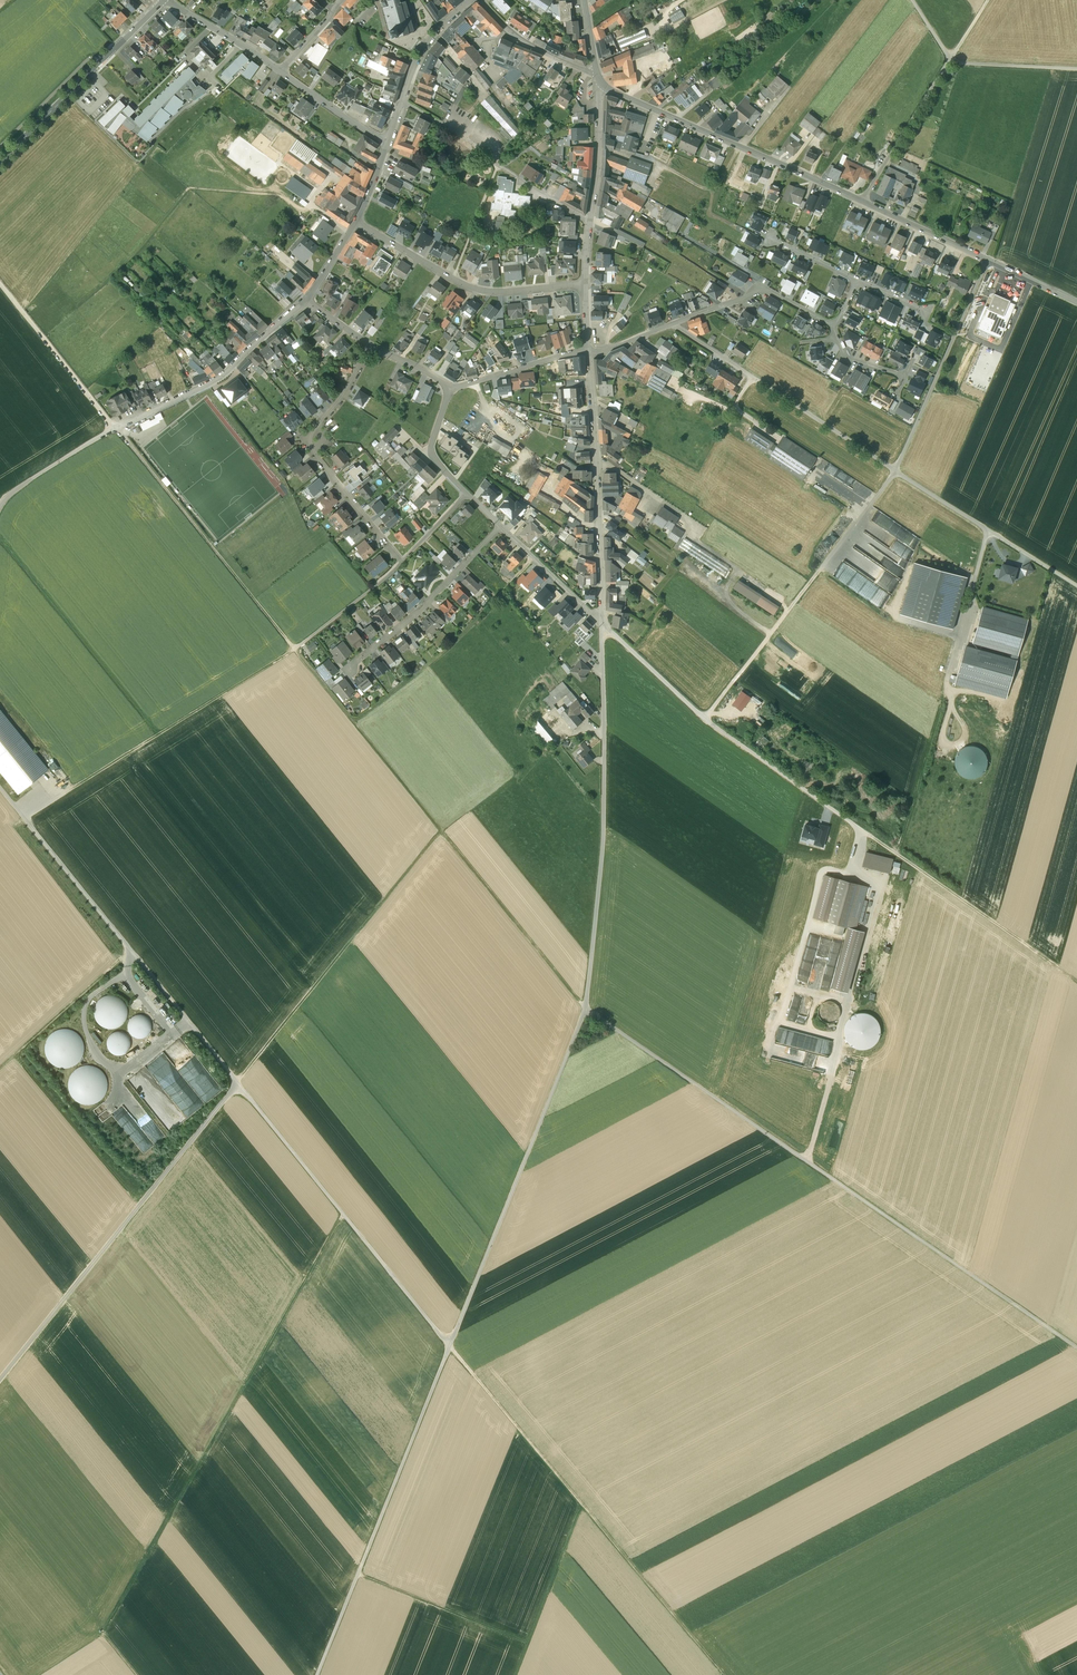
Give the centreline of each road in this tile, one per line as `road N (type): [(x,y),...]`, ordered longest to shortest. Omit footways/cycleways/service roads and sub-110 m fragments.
road 1 (track): [(450,1346),(0,787)]
road 2 (track): [(1076,1349),(585,1009)]
road 3 (track): [(115,427),(354,722),(449,647),(501,592)]
road 4 (tertiary): [(1076,302),(601,83)]
road 5 (track): [(343,1214),(102,1631)]
road 6 (track): [(724,1674),(450,1346)]
road 7 (track): [(237,1082),(0,1384)]
road 8 (track): [(0,1379),(237,1082)]
road 9 (track): [(354,722),(585,1006)]
road 10 (track): [(450,1346),(585,1009)]
road 11 (track): [(317,1674),(450,1346)]
road 12 (track): [(445,835),(237,1082)]
road 13 (track): [(297,647),(25,818)]
road 14 (track): [(704,717),(896,472)]
road 15 (residential): [(601,623),(591,354)]
road 16 (track): [(674,324),(896,472)]
road 17 (residential): [(591,354),(769,290),(835,326)]
road 18 (residential): [(356,224),(474,289),(586,285)]
road 19 (track): [(585,1009),(604,772)]
road 20 (residential): [(307,300),(219,376),(115,427)]
road 21 (track): [(896,472),(987,260)]
road 22 (tertiary): [(164,0),(0,162)]
road 23 (track): [(297,647),(390,575),(467,493)]
road 24 (track): [(958,640),(898,855)]
road 25 (residential): [(590,223),(402,103)]
road 26 (track): [(898,855),(1076,981)]
road 27 (residential): [(500,526),(420,611),(348,668)]
road 28 (track): [(115,427),(0,283)]
road 29 (track): [(514,1674),(583,1505)]
road 30 (track): [(358,1574),(527,1642)]
road 31 (track): [(0,1068),(131,951)]
road 32 (residential): [(447,389),(431,455),(500,526)]
road 33 (track): [(949,62),(862,201)]
road 34 (track): [(0,1505),(102,1631)]
road 35 (residential): [(604,772),(601,623)]
road 36 (residential): [(447,389),(588,349)]
road 37 (residential): [(590,223),(601,83)]
road 38 (residential): [(500,526),(601,623)]
road 39 (residential): [(596,73),(525,43),(482,0)]
road 40 (residential): [(169,0),(281,71)]
road 41 (residential): [(281,71),(389,142)]
road 42 (residential): [(472,0),(424,47),(402,103)]
road 43 (track): [(1076,68),(949,62)]

